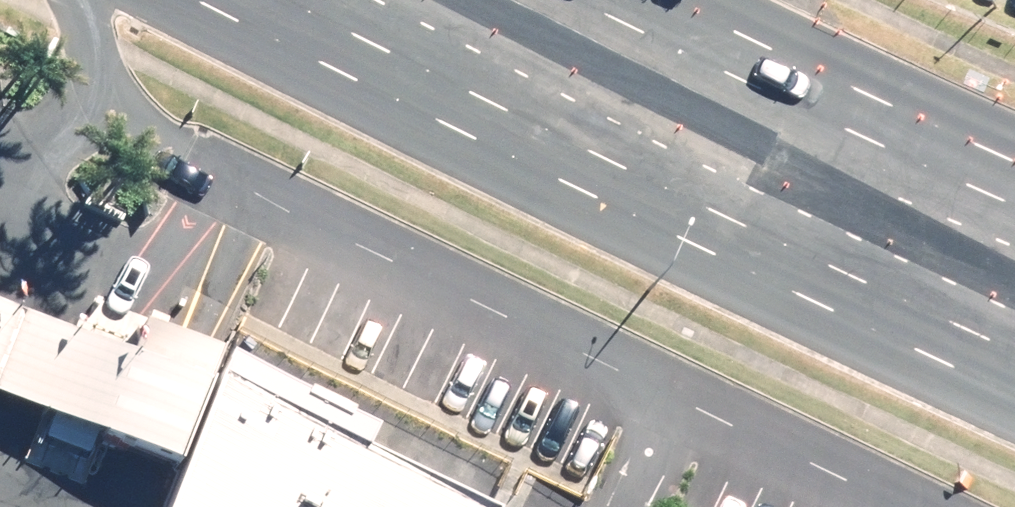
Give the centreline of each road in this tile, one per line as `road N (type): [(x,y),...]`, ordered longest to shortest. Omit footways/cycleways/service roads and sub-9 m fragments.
road 1 (primary): [(1014,367),(744,246),(445,97)]
road 2 (primary): [(652,0),(1014,182)]
road 3 (primary): [(445,97),(247,0)]
road 4 (primary): [(182,154),(106,94),(78,0)]
road 5 (primary): [(445,97),(352,0)]

